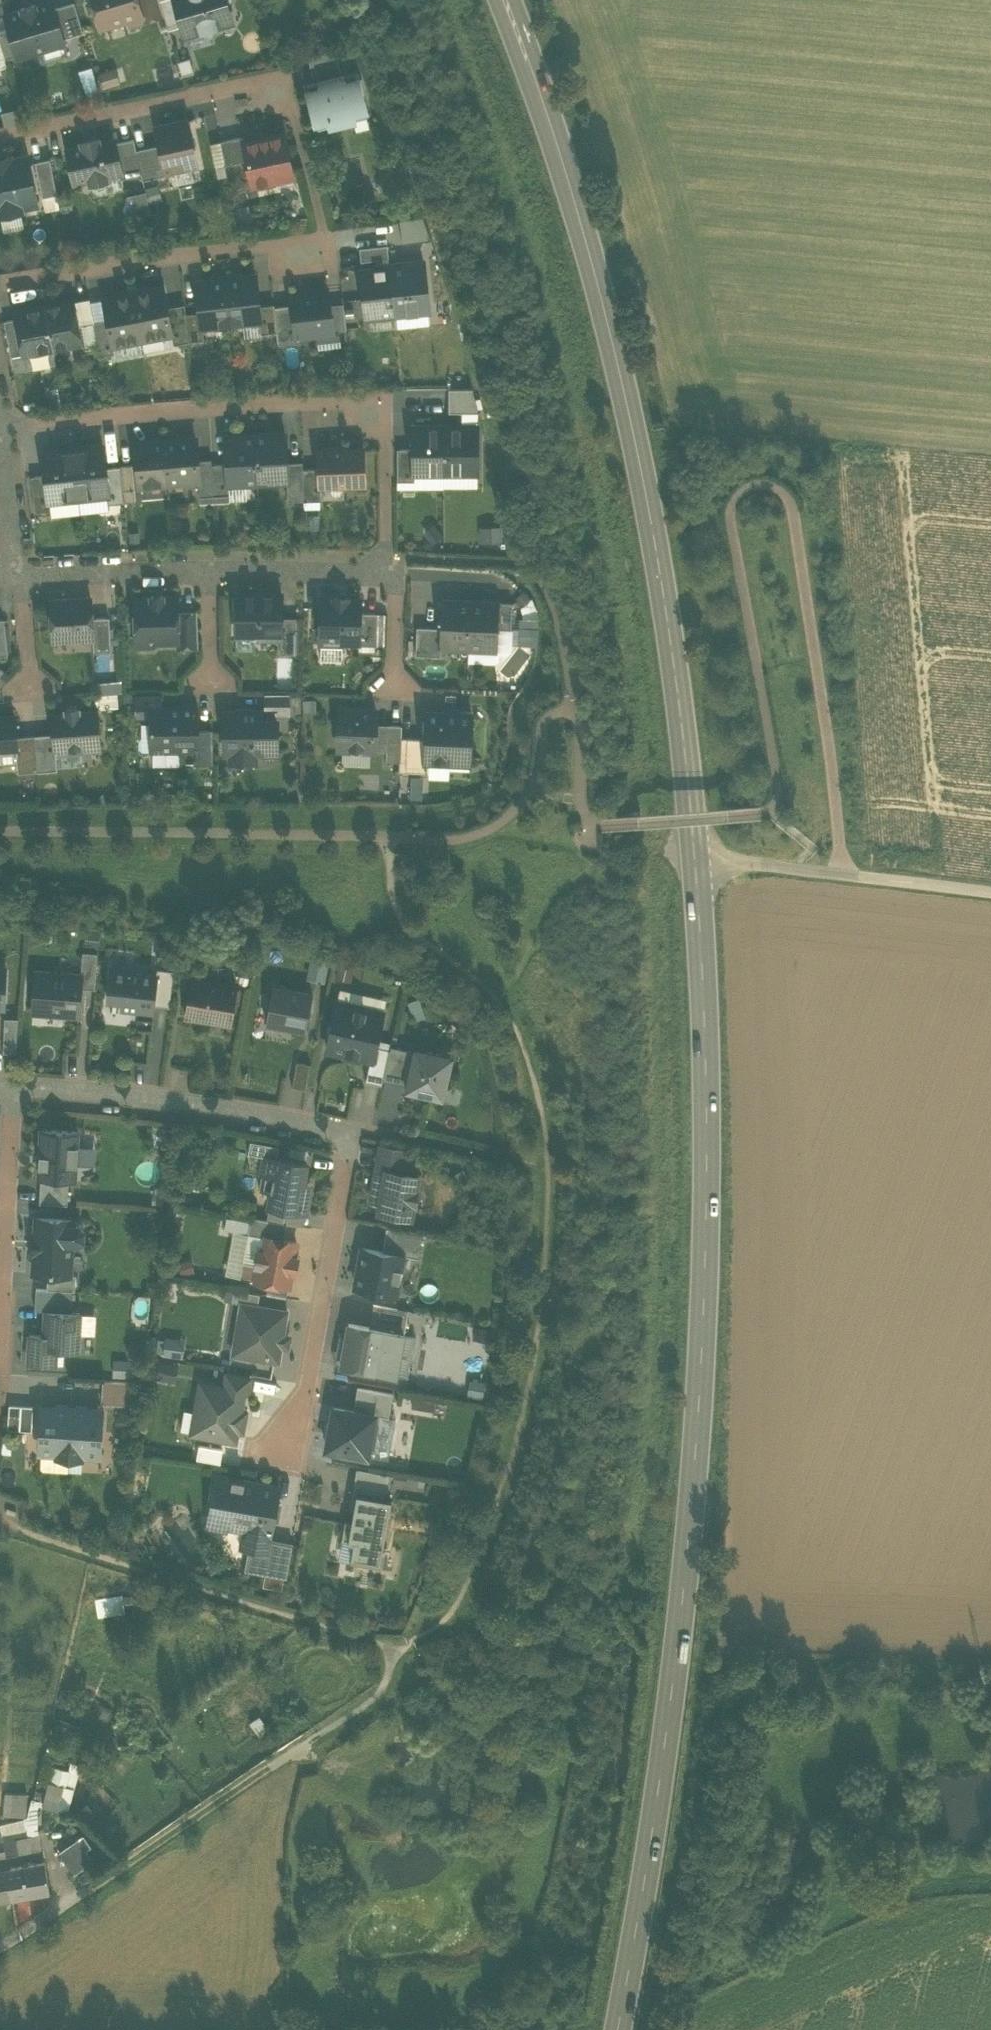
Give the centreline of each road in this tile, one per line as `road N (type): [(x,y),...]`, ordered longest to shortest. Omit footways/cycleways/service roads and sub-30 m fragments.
road 1 (primary): [(696,859),(707,1151),(697,1431),(656,1808),(617,2029)]
road 2 (primary): [(505,0),(577,206),(634,433),(670,640),(696,859)]
road 3 (residential): [(0,278),(327,241),(286,77),(0,137)]
road 4 (residential): [(10,1085),(352,1131),(291,1448)]
road 5 (residential): [(388,572),(387,397),(166,408),(0,430)]
road 6 (unclassified): [(0,1952),(382,1689)]
road 7 (unclassified): [(696,859),(990,892)]
road 8 (residential): [(4,1359),(10,1085)]
road 9 (residential): [(22,575),(209,569)]
road 10 (residential): [(209,569),(388,572)]
road 11 (residential): [(388,572),(397,585),(398,692)]
road 12 (residential): [(0,457),(22,575)]

